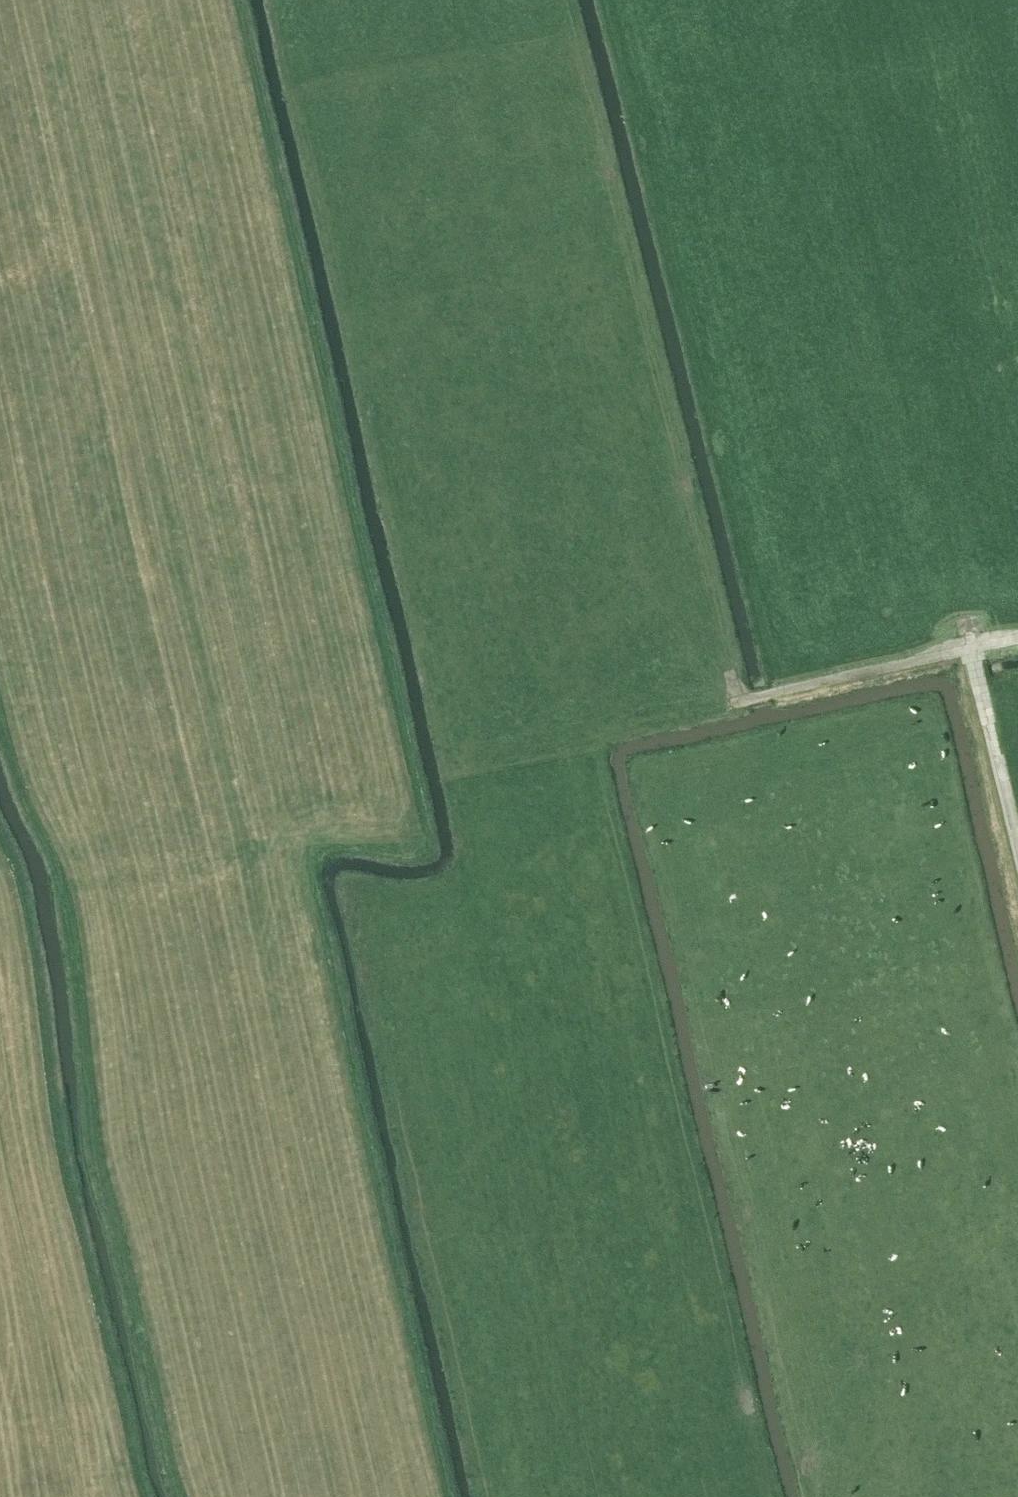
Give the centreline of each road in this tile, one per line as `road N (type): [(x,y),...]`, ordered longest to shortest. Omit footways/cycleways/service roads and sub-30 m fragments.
road 1 (track): [(731,700),(1017,639)]
road 2 (track): [(1017,856),(966,650)]

